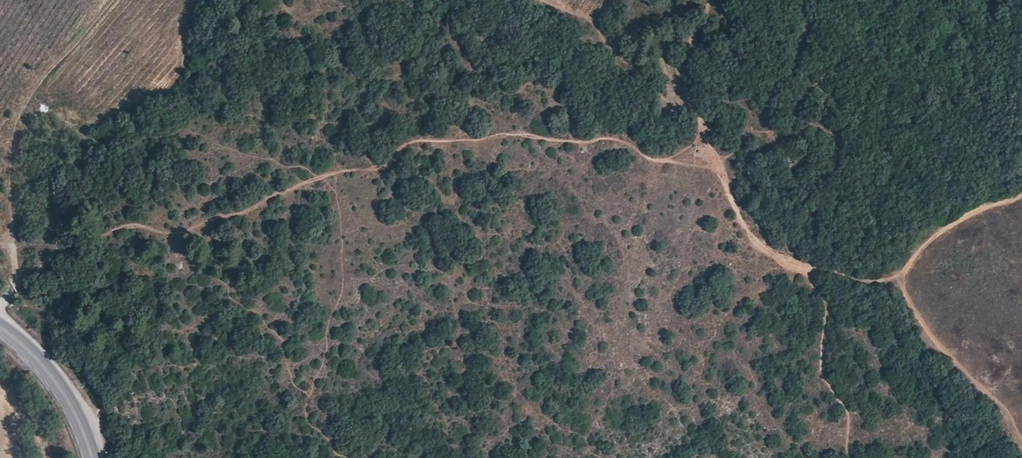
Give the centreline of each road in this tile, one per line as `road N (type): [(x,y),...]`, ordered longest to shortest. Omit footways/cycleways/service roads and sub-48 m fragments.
road 1 (track): [(544,0),(592,21),(625,64),(687,95),(736,214),(770,252),(823,274),(889,283),(930,243),(1021,189)]
road 2 (track): [(109,0),(19,107),(17,266),(0,305)]
road 3 (tertiary): [(92,457),(56,380),(0,325)]

